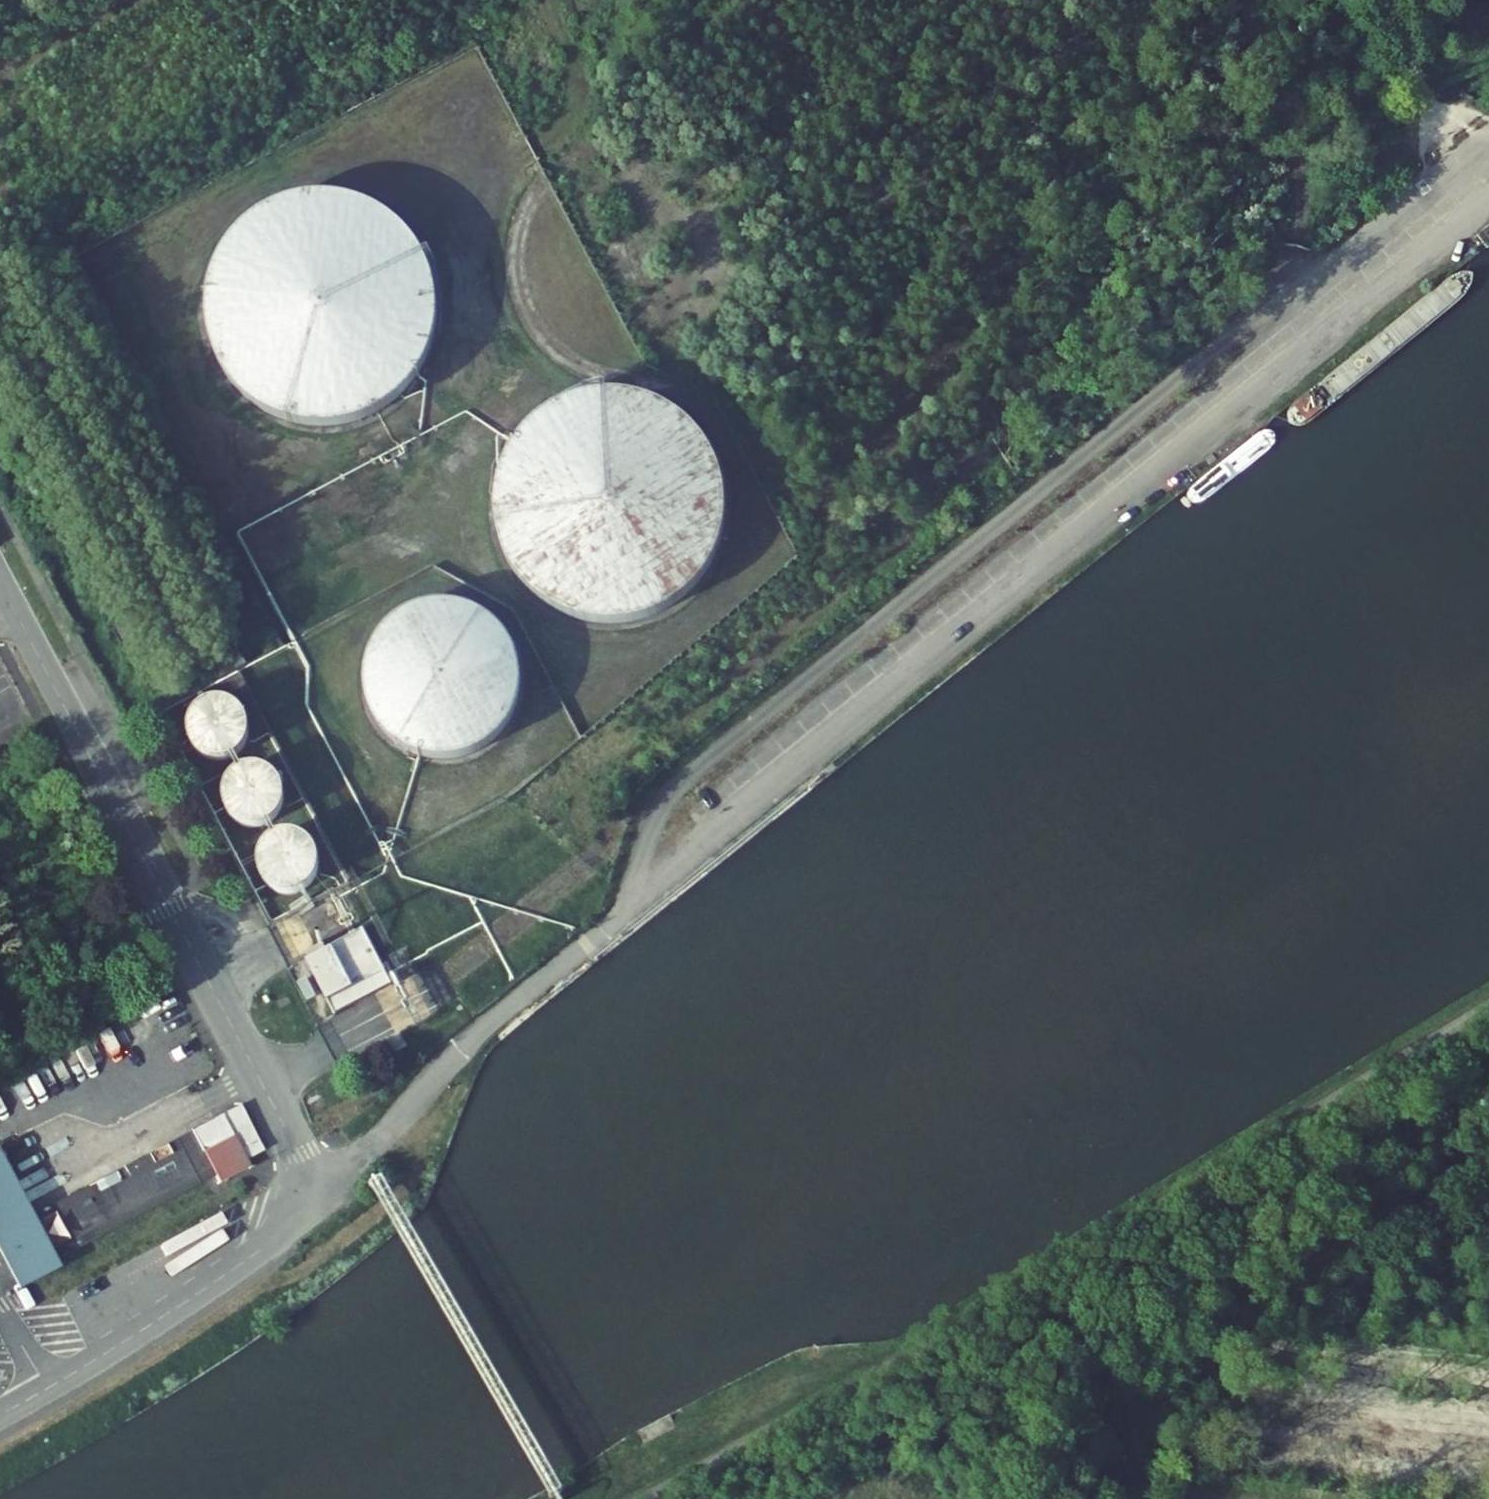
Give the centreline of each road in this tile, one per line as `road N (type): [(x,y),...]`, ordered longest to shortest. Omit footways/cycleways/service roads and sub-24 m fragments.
road 1 (unclassified): [(321,1202),(264,1248),(0,1415)]
road 2 (track): [(1280,303),(1299,248),(1298,192),(1278,106),(1237,0)]

